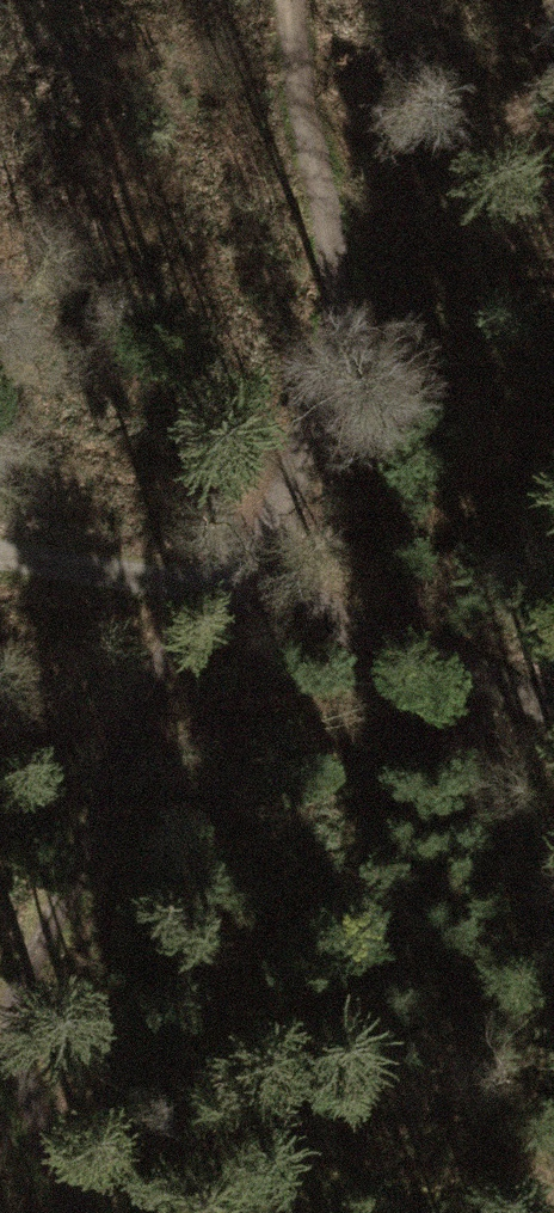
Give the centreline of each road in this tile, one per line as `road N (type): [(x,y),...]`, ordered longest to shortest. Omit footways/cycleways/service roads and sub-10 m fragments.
road 1 (track): [(285,0),(335,322),(300,452),(206,595)]
road 2 (track): [(0,1019),(206,595)]
road 3 (track): [(206,595),(553,704)]
road 4 (track): [(0,554),(206,595)]
road 5 (track): [(70,1212),(0,1046)]

